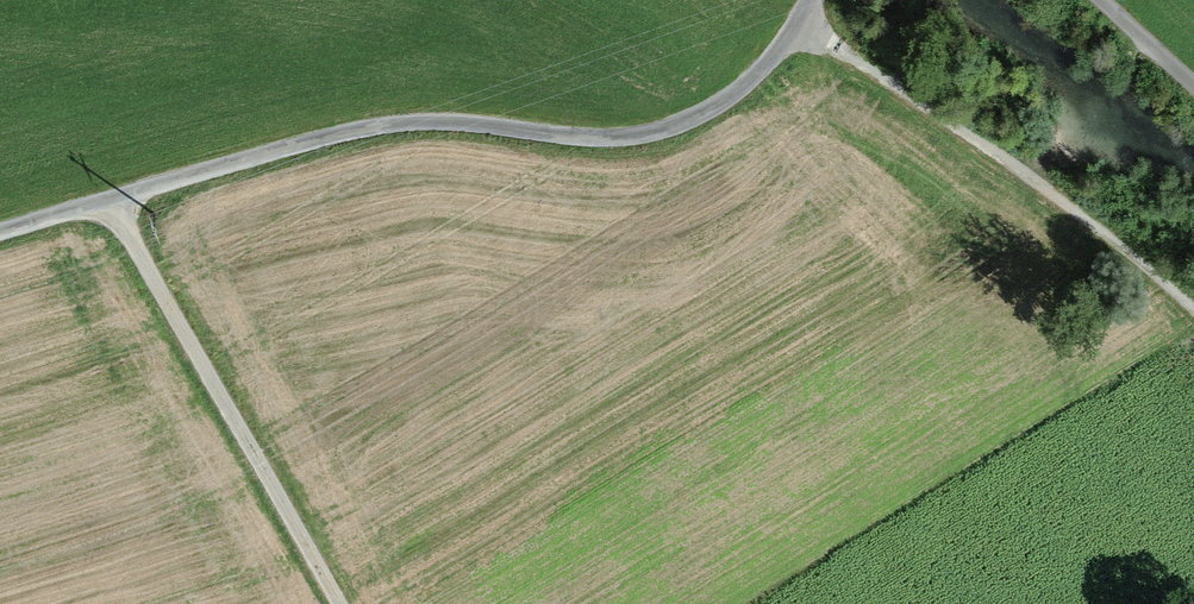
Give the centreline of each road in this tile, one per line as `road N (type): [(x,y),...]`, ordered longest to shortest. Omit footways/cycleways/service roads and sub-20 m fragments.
road 1 (track): [(795,28),(749,82),(674,134),(593,144),(485,121),(383,127),(0,234)]
road 2 (track): [(1193,317),(1126,253),(795,28)]
road 3 (track): [(112,200),(341,603)]
road 4 (track): [(1098,0),(1193,88)]

